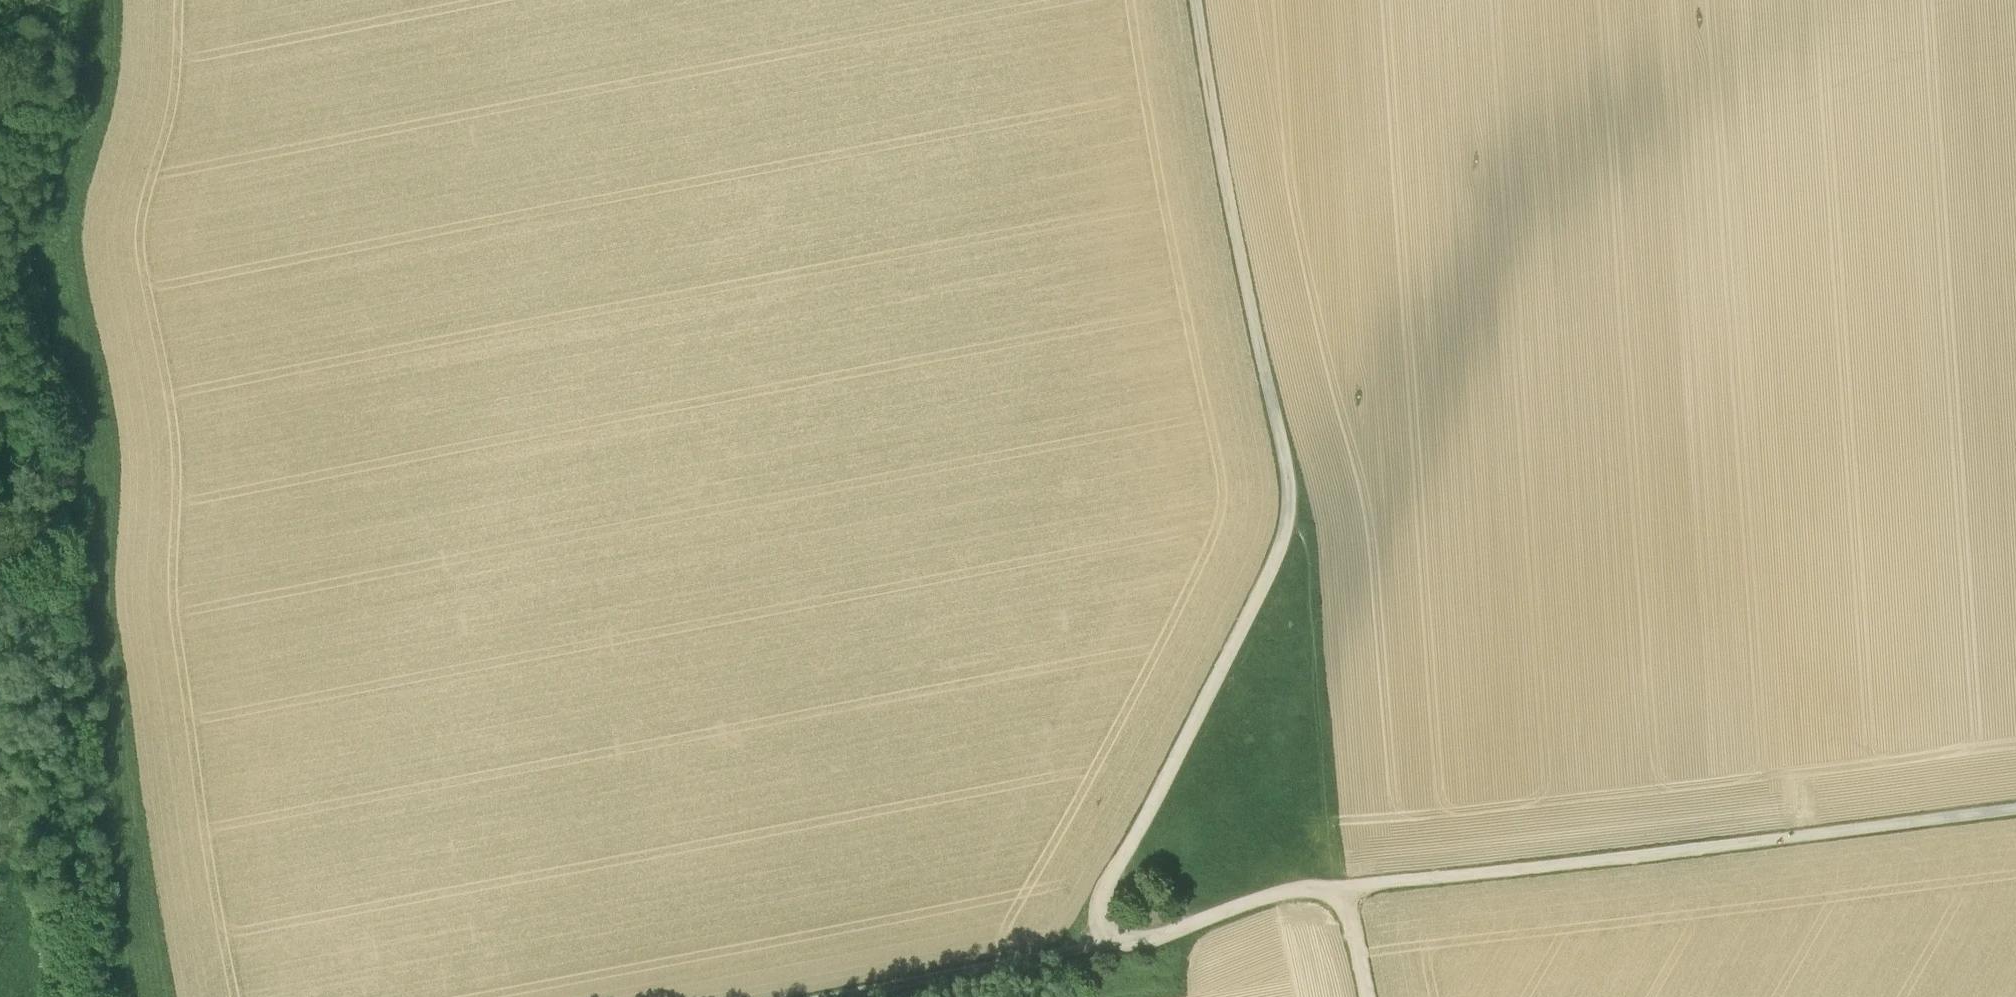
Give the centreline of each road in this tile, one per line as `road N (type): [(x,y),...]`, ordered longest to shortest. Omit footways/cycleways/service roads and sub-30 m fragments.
road 1 (track): [(1100,946),(1103,901),(1115,871),(1277,557),(1288,519),(1287,473),(1194,0)]
road 2 (track): [(2015,806),(1297,888),(1157,936),(1100,946)]
road 3 (track): [(1100,946),(819,996)]

